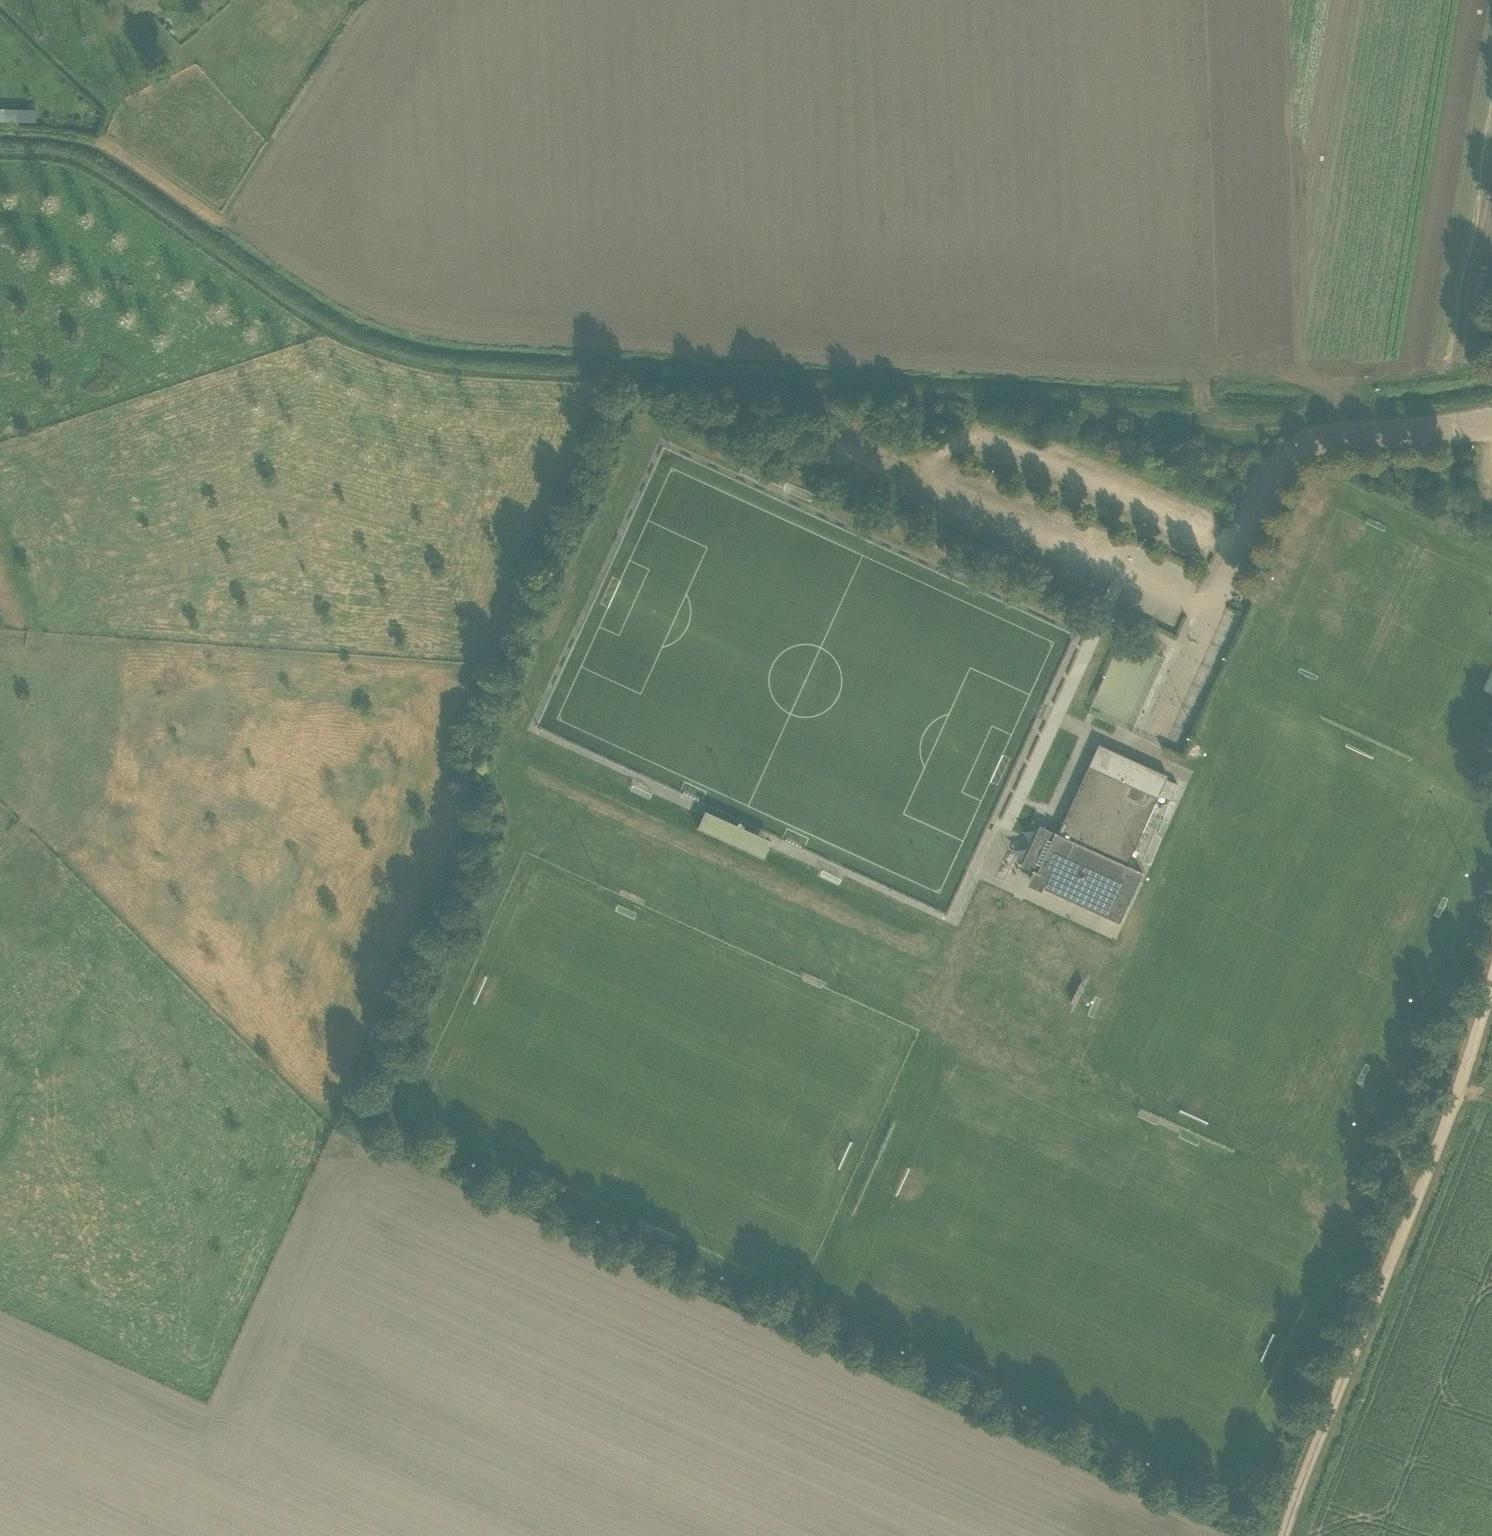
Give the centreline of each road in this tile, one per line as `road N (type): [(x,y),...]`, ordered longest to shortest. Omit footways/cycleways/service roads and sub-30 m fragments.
road 1 (track): [(1285,1535),(1463,1102),(1491,1002)]

